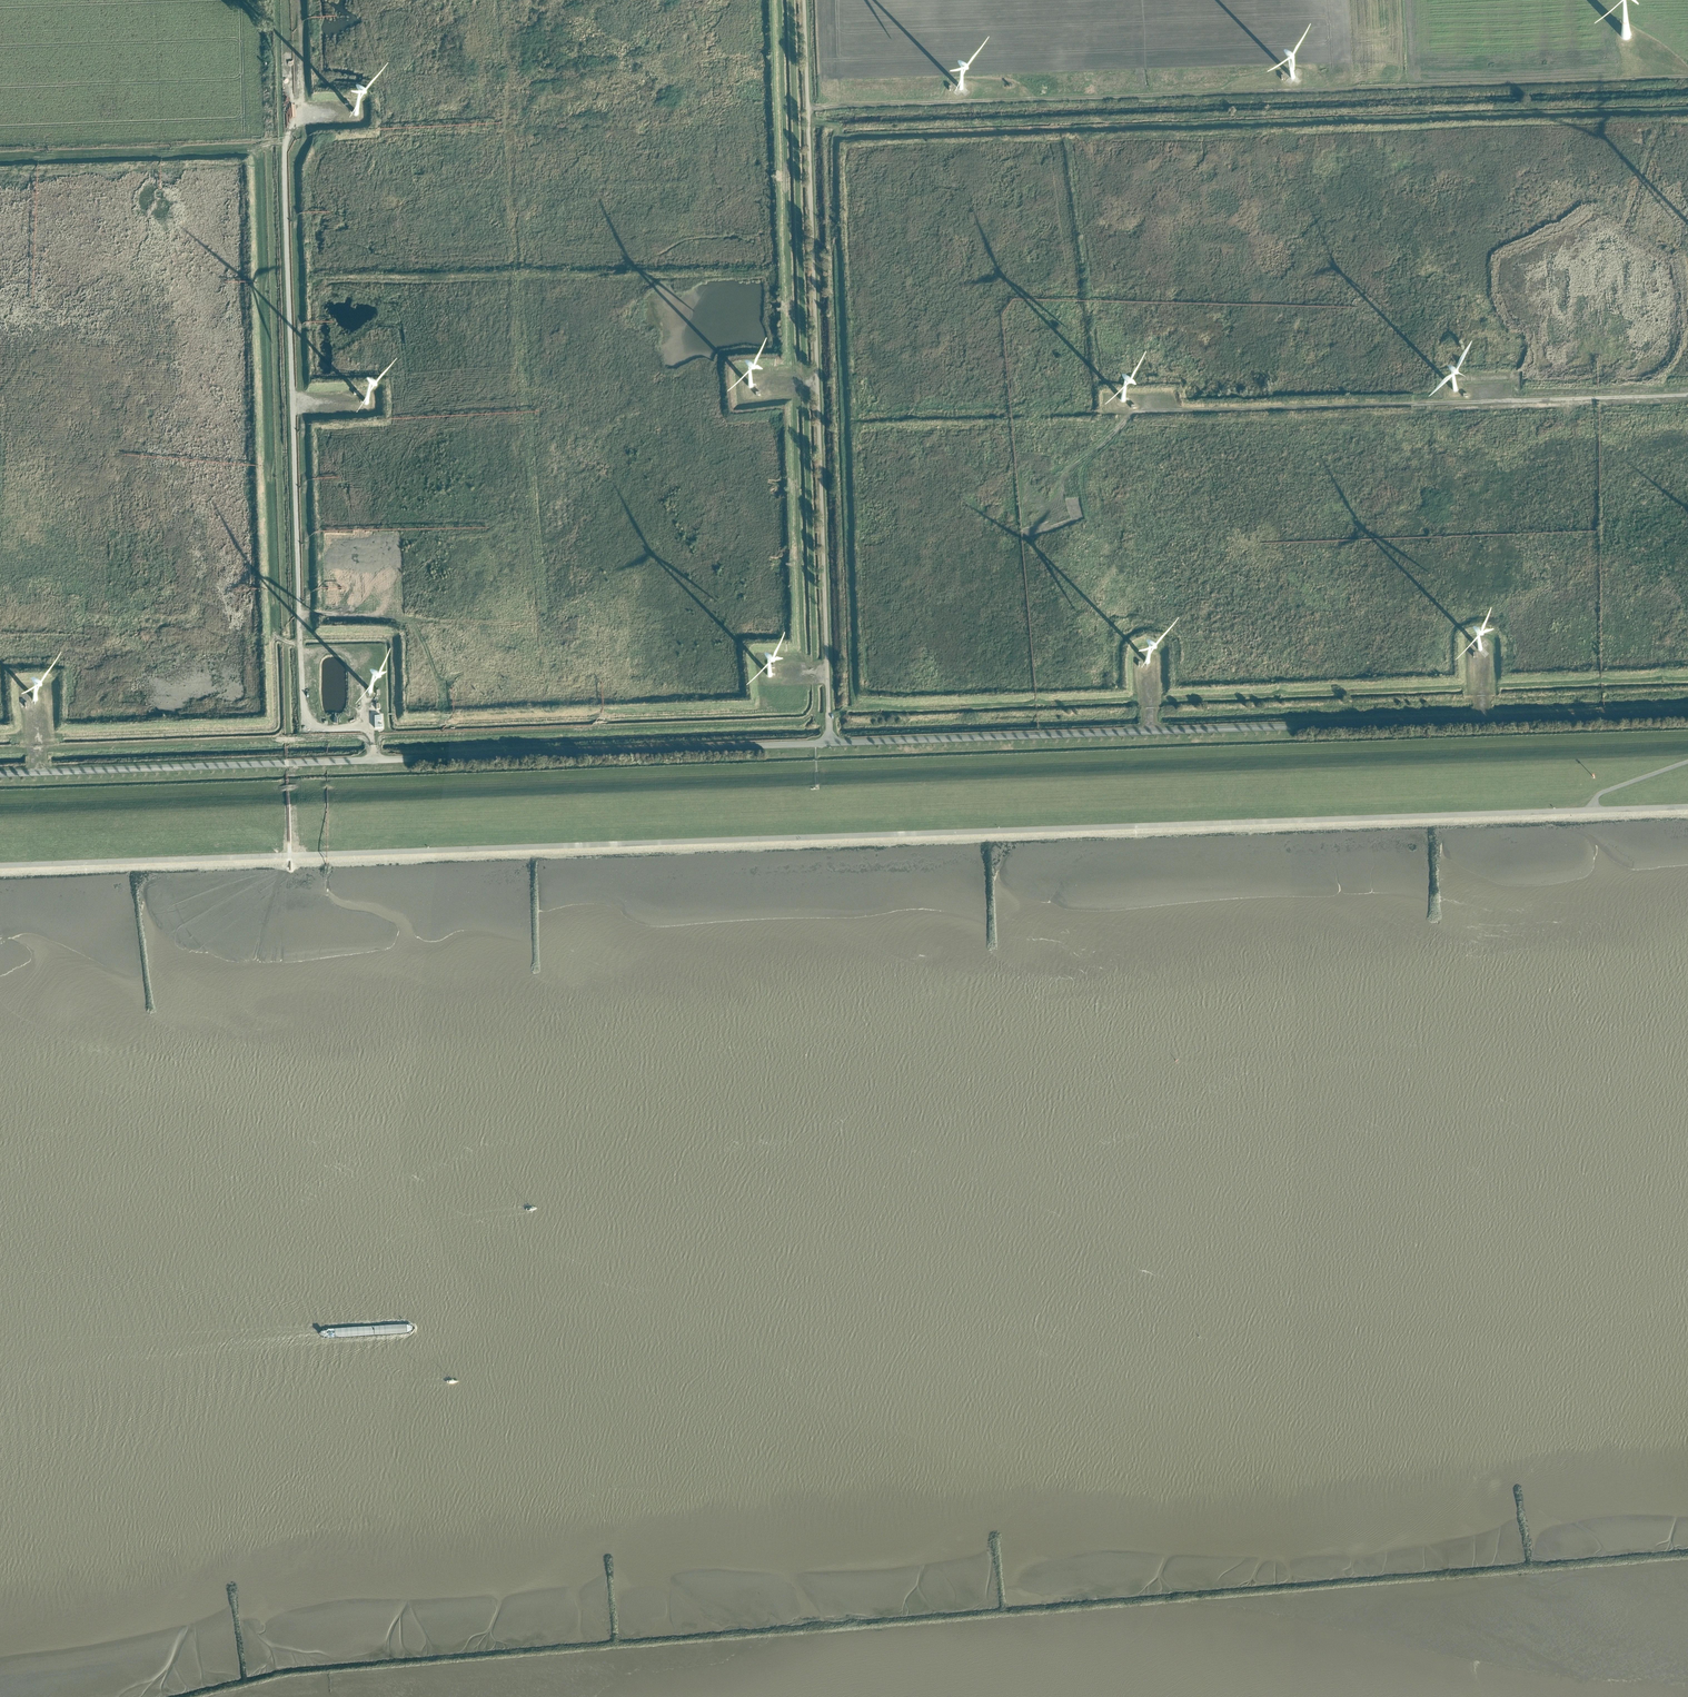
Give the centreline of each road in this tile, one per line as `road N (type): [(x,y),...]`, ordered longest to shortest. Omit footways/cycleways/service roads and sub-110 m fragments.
road 1 (track): [(807,108),(1687,78)]
road 2 (unclassified): [(1687,714),(830,743)]
road 3 (unclassified): [(830,743),(0,774)]
road 4 (unclassified): [(830,743),(803,0)]
road 5 (track): [(290,124),(303,727),(375,726),(376,760)]
road 6 (track): [(1124,415),(1687,397)]

